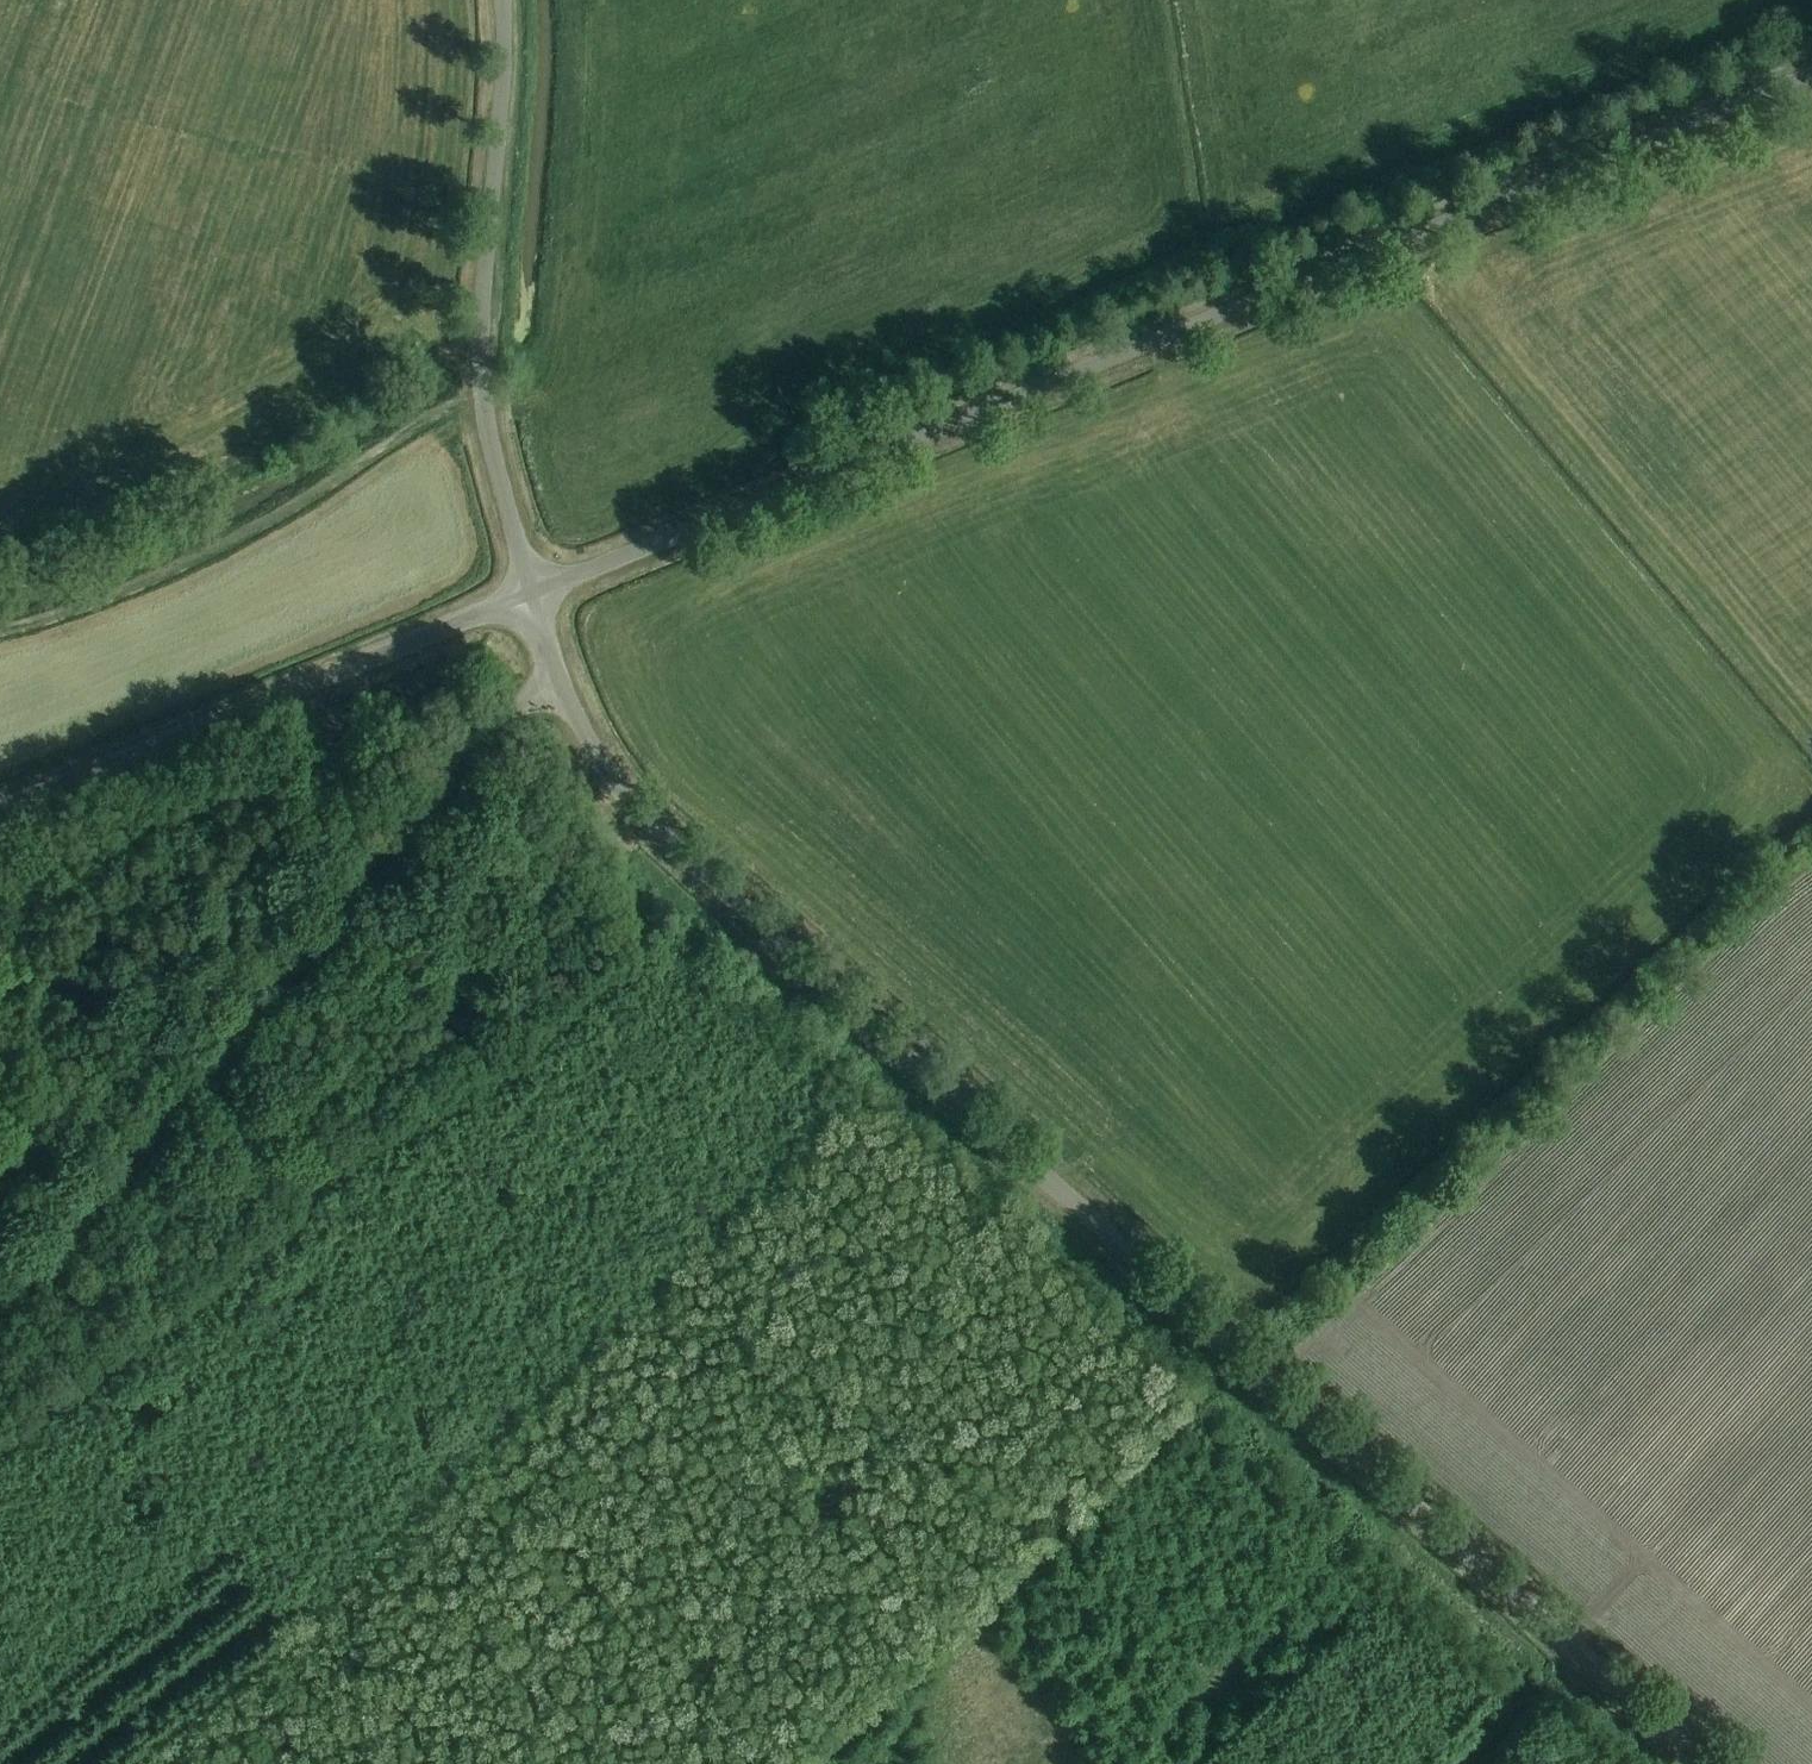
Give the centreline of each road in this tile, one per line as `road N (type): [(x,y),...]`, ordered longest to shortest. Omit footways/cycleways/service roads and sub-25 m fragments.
road 1 (unclassified): [(558,688),(638,811),(1705,1763)]
road 2 (unclassified): [(529,597),(1811,73)]
road 3 (unclassified): [(0,1316),(516,709),(558,688)]
road 4 (unclassified): [(529,597),(483,395),(503,0)]
road 5 (unclassified): [(529,597),(0,809)]

